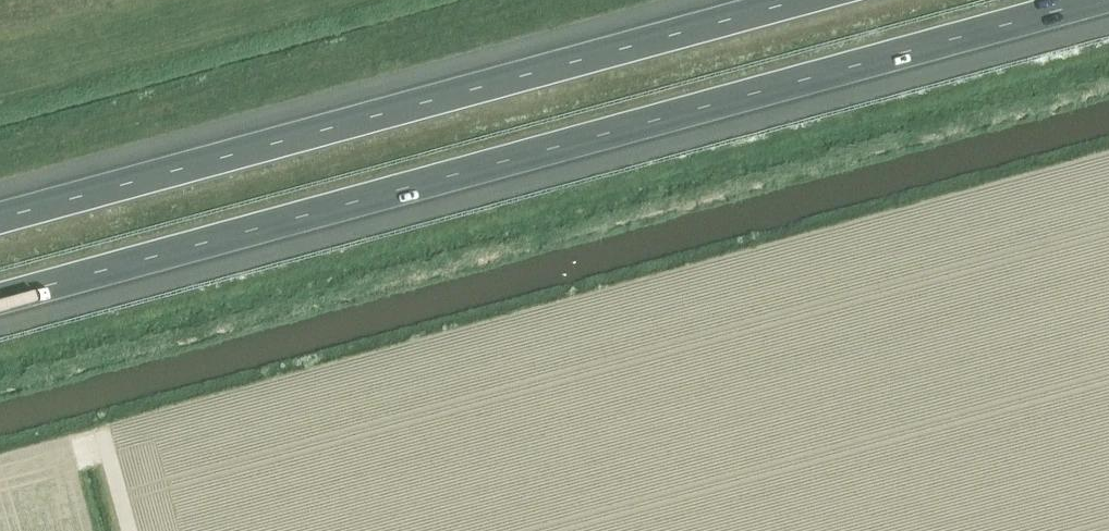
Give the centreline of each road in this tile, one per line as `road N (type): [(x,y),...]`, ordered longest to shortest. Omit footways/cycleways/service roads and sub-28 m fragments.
road 1 (motorway): [(0,299),(1099,0)]
road 2 (motorway): [(803,0),(0,218)]

